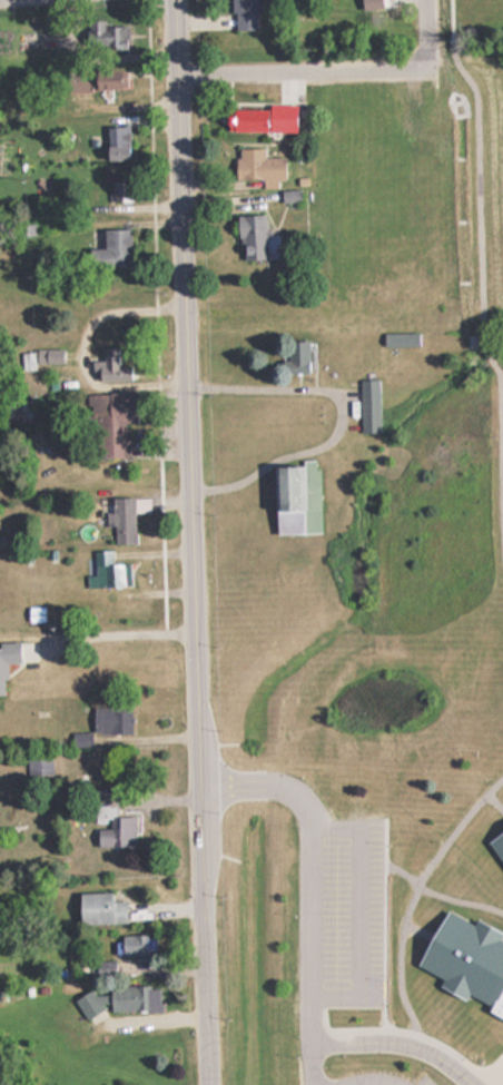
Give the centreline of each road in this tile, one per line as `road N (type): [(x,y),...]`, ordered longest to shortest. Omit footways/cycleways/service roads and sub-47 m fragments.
road 1 (residential): [(209,1084),(169,0)]

